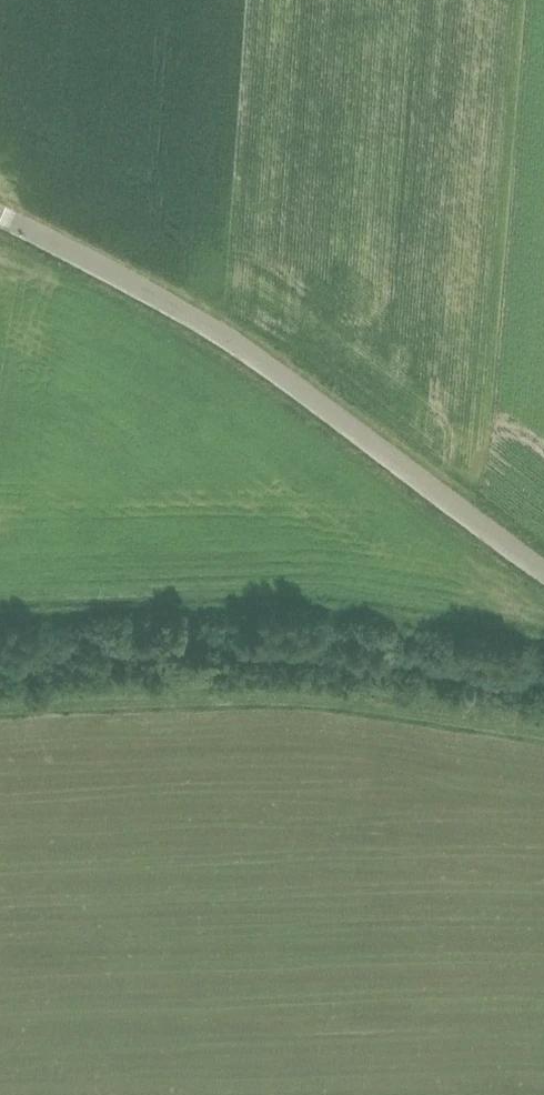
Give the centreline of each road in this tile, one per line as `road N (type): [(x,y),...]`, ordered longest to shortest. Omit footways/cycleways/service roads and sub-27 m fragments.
road 1 (unclassified): [(543,573),(210,329),(0,215)]

